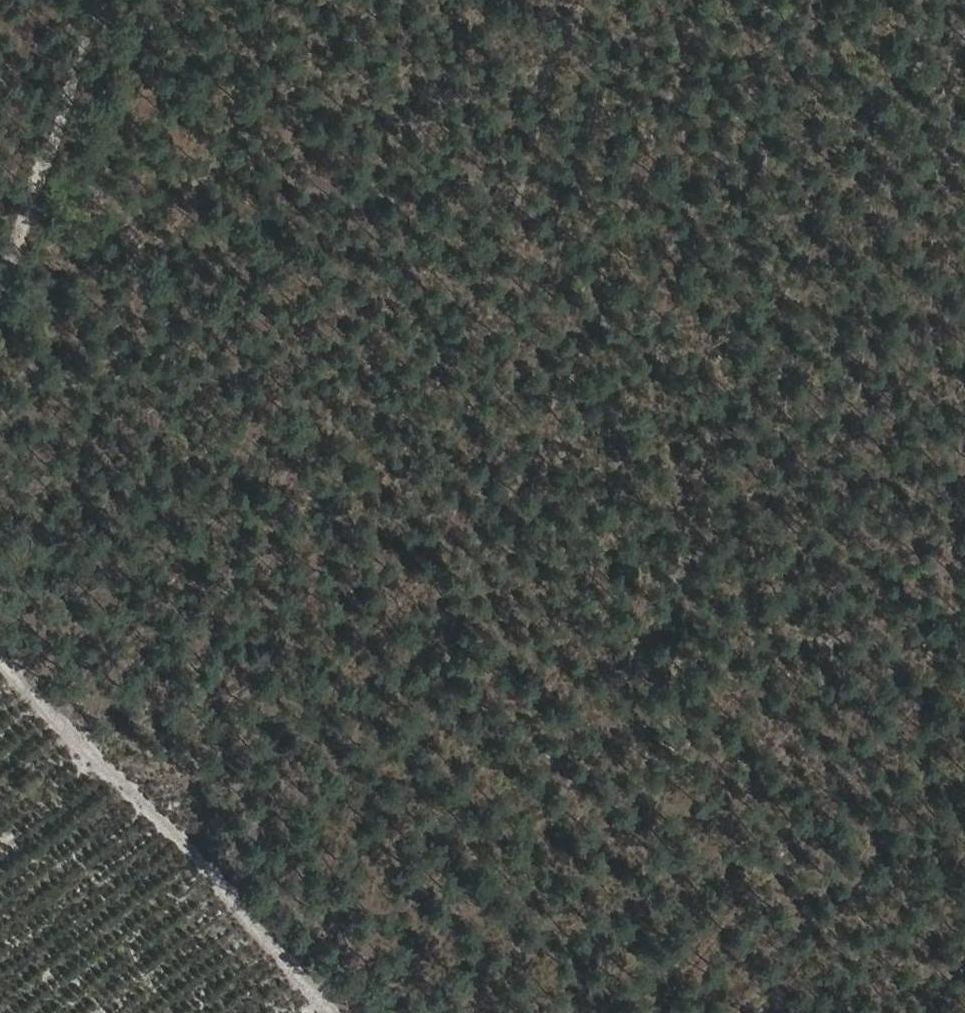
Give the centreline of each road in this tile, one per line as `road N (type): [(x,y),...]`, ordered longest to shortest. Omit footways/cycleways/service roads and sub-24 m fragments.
road 1 (track): [(0,639),(349,1012)]
road 2 (track): [(100,0),(0,254)]

